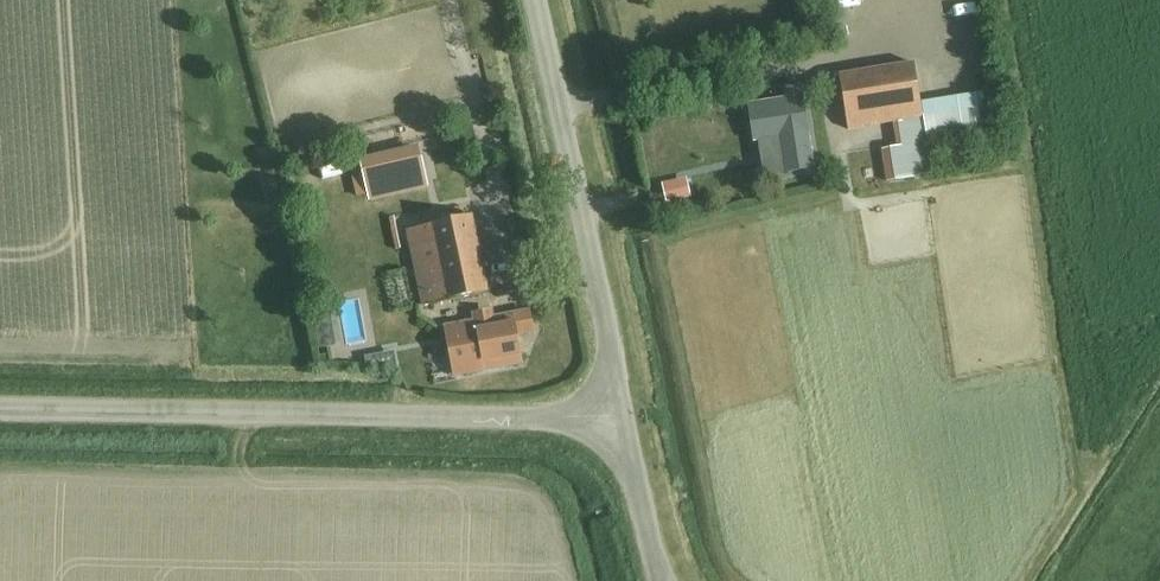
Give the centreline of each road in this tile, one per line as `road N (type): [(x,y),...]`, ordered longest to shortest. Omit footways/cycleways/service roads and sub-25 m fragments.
road 1 (tertiary): [(0,399),(615,422)]
road 2 (tertiary): [(615,422),(531,0)]
road 3 (unclassified): [(659,580),(615,422)]

